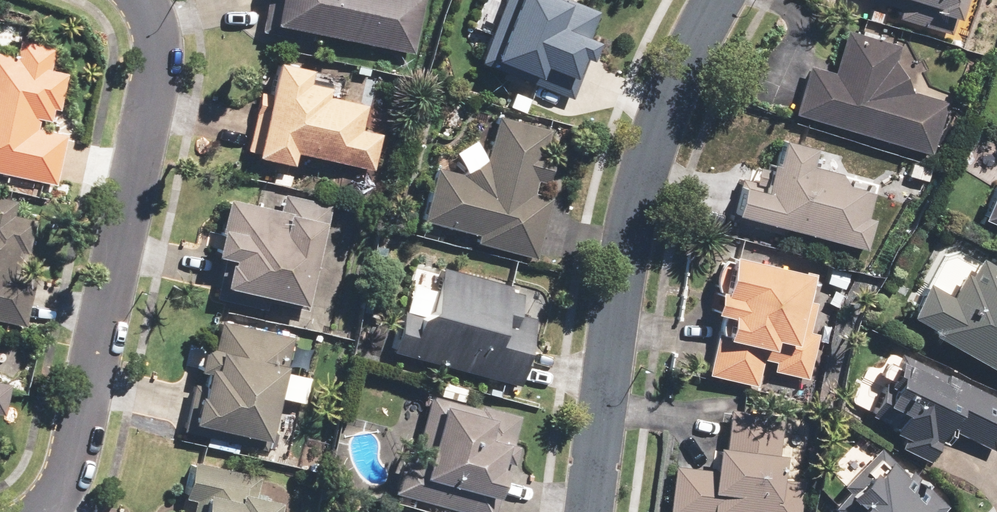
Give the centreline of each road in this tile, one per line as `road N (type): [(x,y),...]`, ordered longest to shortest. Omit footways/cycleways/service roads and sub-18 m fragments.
road 1 (residential): [(716,0),(659,107),(632,192),(585,511)]
road 2 (residential): [(139,0),(150,29),(152,74),(69,452),(45,511)]

